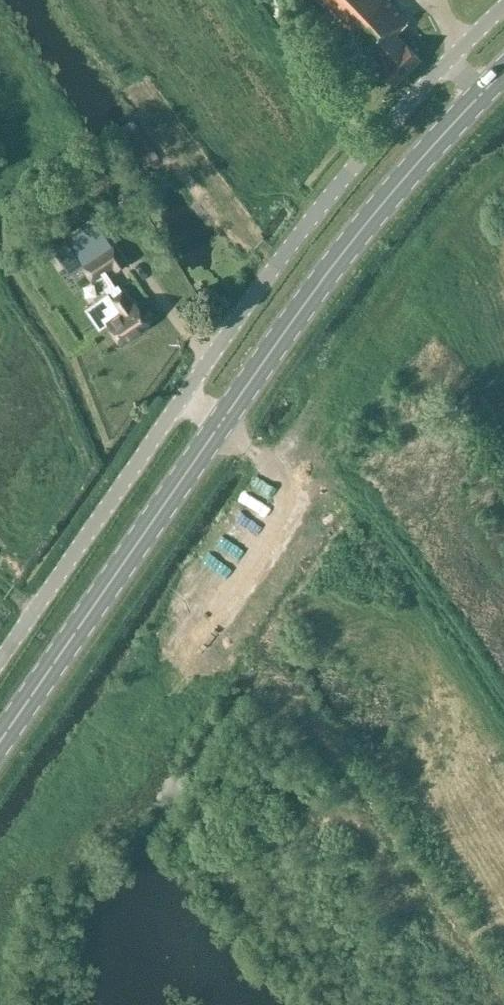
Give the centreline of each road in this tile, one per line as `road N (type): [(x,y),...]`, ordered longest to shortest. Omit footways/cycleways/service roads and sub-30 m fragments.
road 1 (primary): [(0,740),(301,308),(503,70)]
road 2 (unclassified): [(0,660),(281,258),(405,109),(503,7)]

